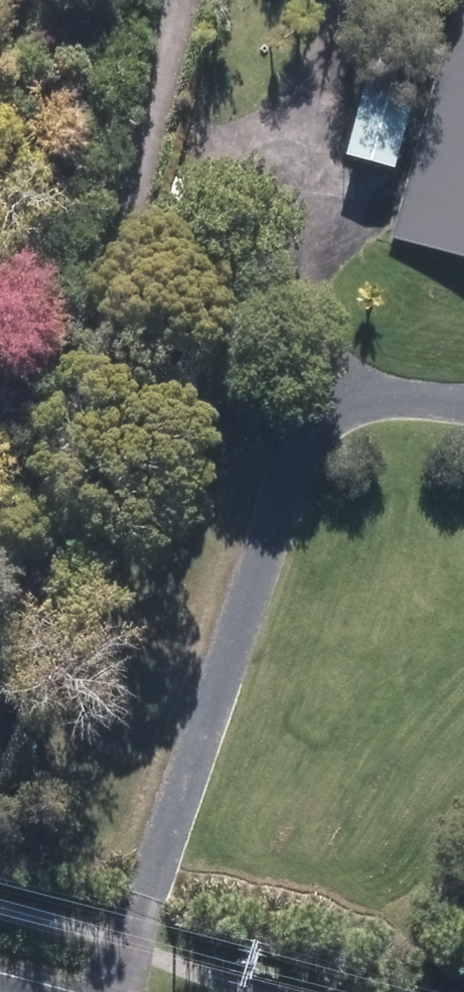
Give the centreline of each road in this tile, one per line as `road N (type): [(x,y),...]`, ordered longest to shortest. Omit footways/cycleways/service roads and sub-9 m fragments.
road 1 (track): [(126,991),(308,401),(292,280),(300,164),(343,24),(366,0)]
road 2 (track): [(0,698),(180,0)]
road 3 (track): [(308,401),(463,401)]

